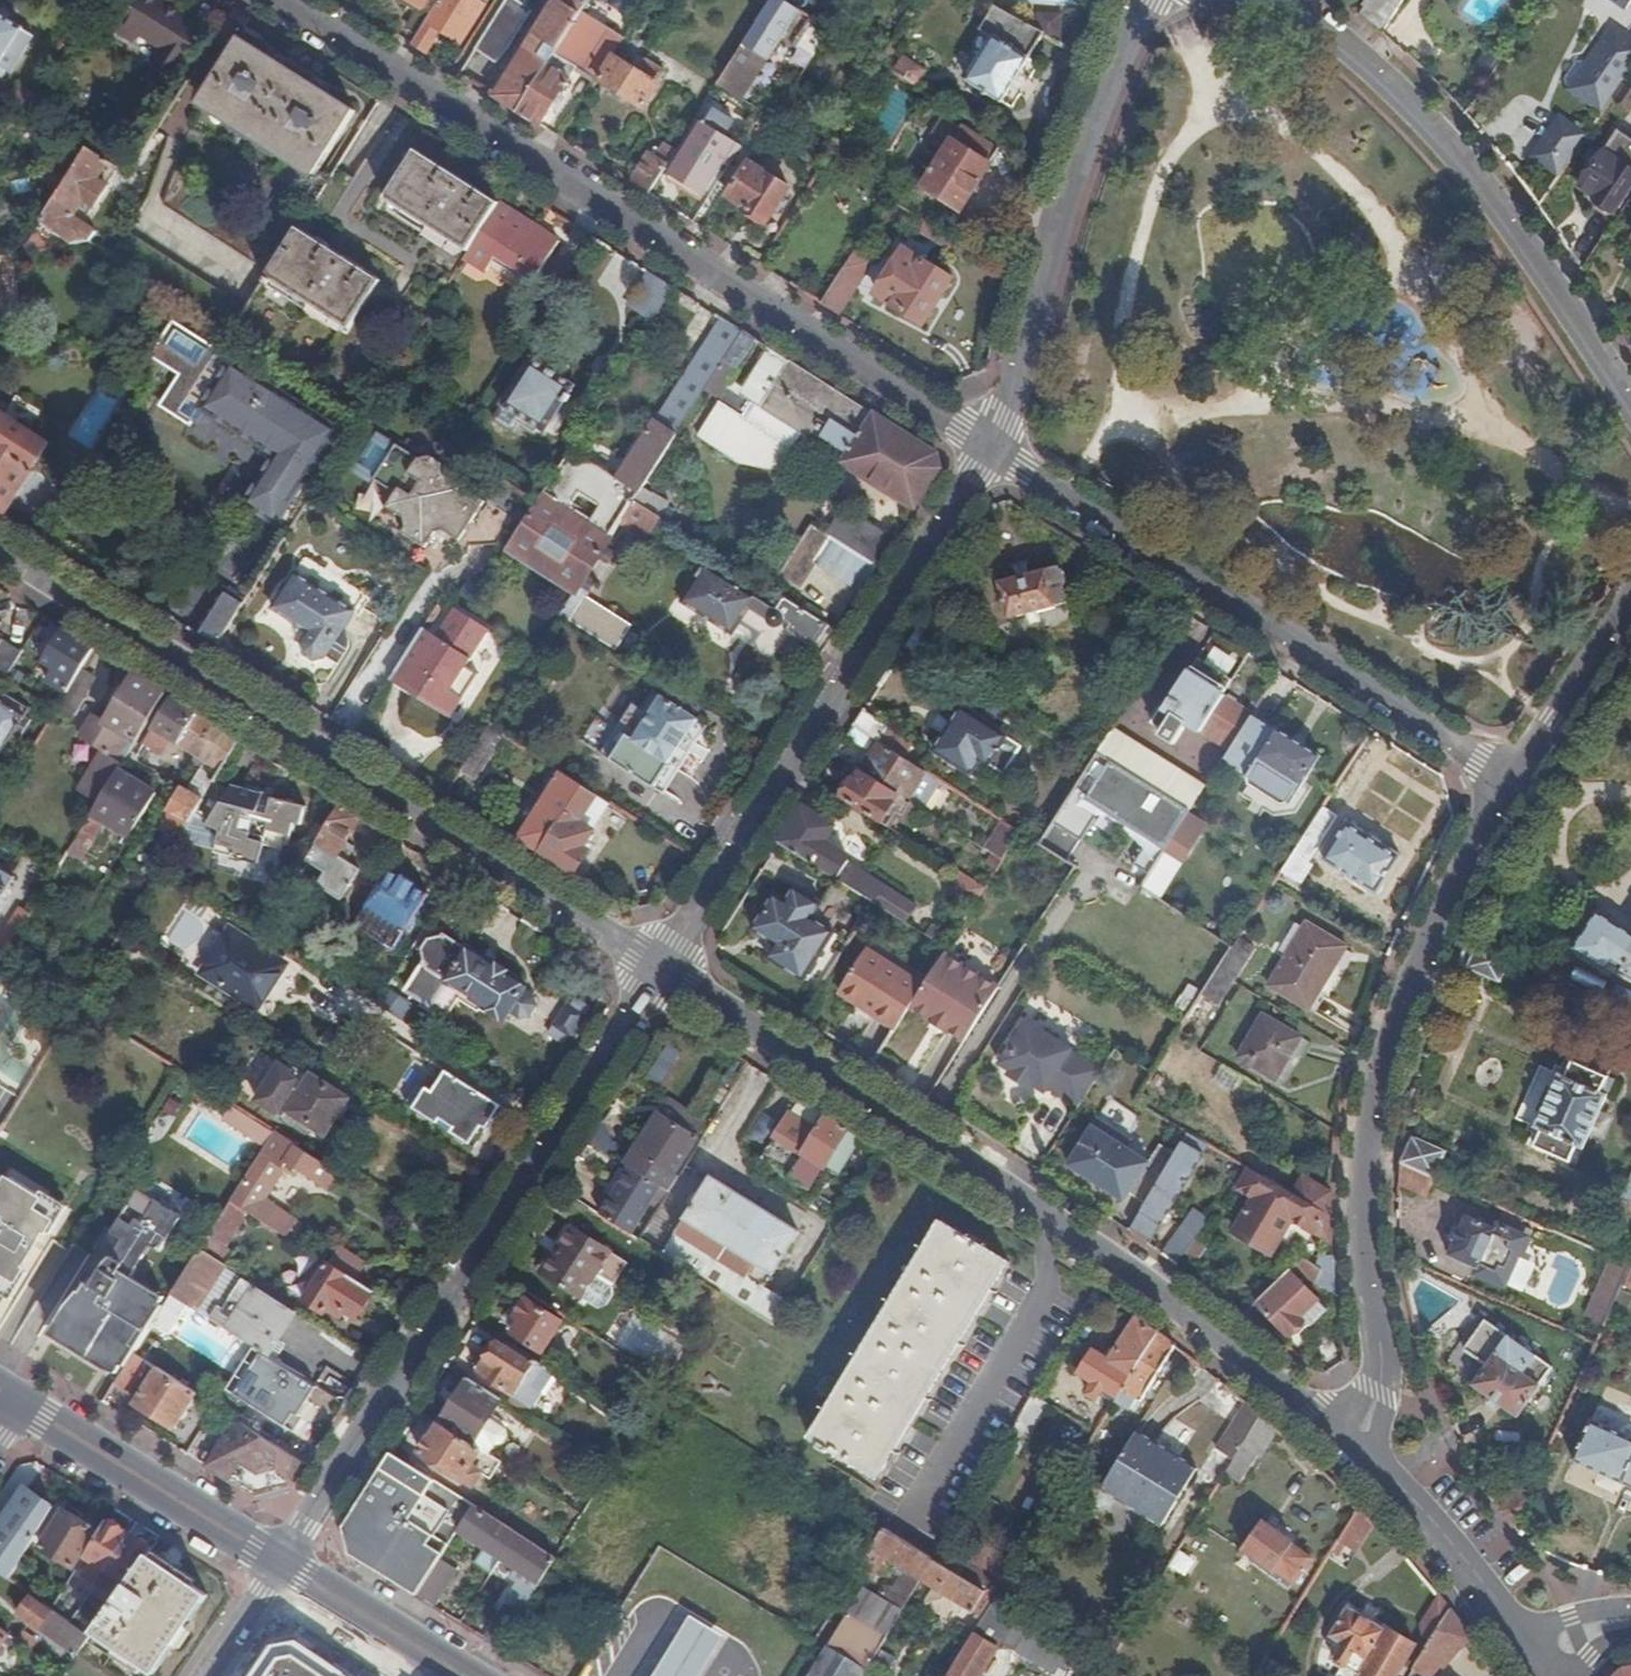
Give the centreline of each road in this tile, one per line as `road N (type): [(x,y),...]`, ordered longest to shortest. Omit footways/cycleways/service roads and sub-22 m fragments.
road 1 (residential): [(661,968),(1149,1284),(1356,1446)]
road 2 (residential): [(990,450),(281,0)]
road 3 (residential): [(0,546),(661,968)]
road 4 (residential): [(661,968),(283,1561)]
road 5 (residential): [(1356,1446),(1379,1391),(1370,1241),(1378,1122),(1430,950),(1513,783)]
road 6 (residential): [(1513,783),(990,450)]
road 7 (residential): [(990,450),(661,968)]
road 8 (residential): [(1285,0),(1409,107),(1508,222),(1630,404)]
road 9 (residential): [(1145,0),(1074,172),(990,450)]
road 10 (secondary): [(283,1561),(26,1403)]
road 11 (residential): [(1356,1446),(1445,1535),(1538,1655)]
road 12 (secondary): [(468,1675),(283,1561)]
road 13 (residential): [(1513,783),(1630,607)]
road 14 (residential): [(283,1561),(206,1675)]

